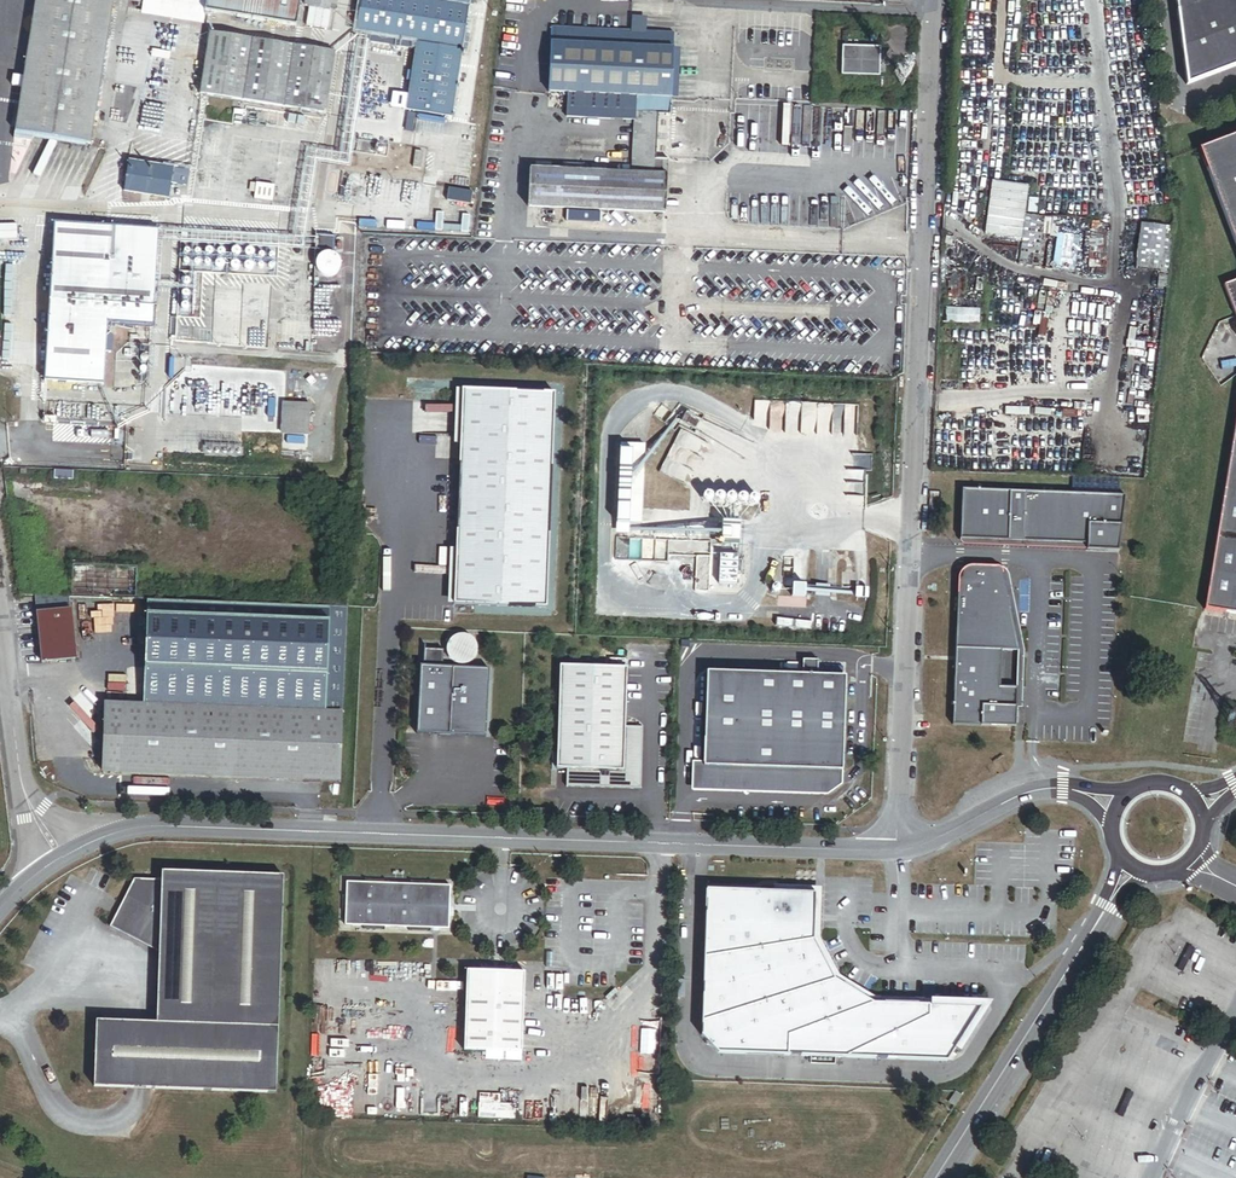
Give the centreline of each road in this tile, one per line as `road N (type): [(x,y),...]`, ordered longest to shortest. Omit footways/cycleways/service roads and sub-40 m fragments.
road 1 (unclassified): [(891,855),(936,0)]
road 2 (unclassified): [(91,840),(148,827),(891,855)]
road 3 (unclassified): [(1117,889),(935,1177)]
road 4 (unclassified): [(891,855),(926,848),(1026,795),(1061,788),(1091,795)]
road 5 (unclassified): [(22,784),(0,613)]

